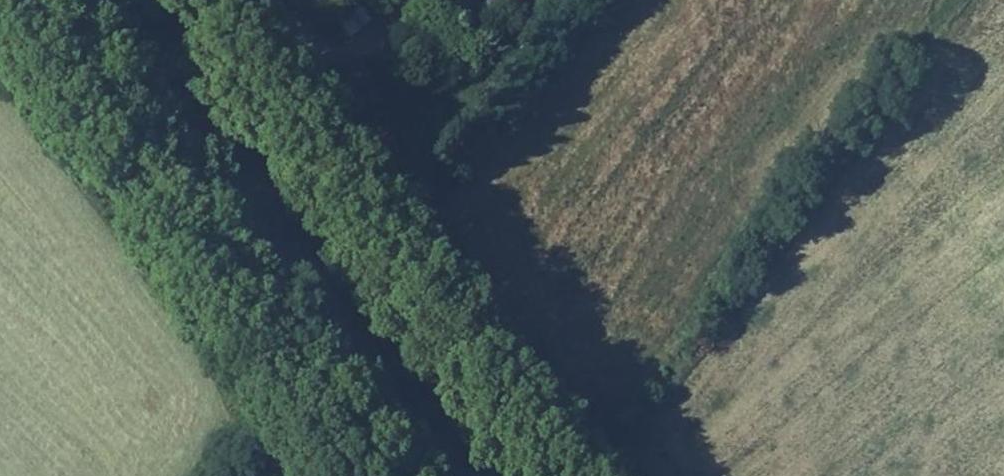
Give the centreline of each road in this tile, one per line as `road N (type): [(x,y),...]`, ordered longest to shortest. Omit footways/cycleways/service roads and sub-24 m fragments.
road 1 (unclassified): [(282,0),(413,179)]

